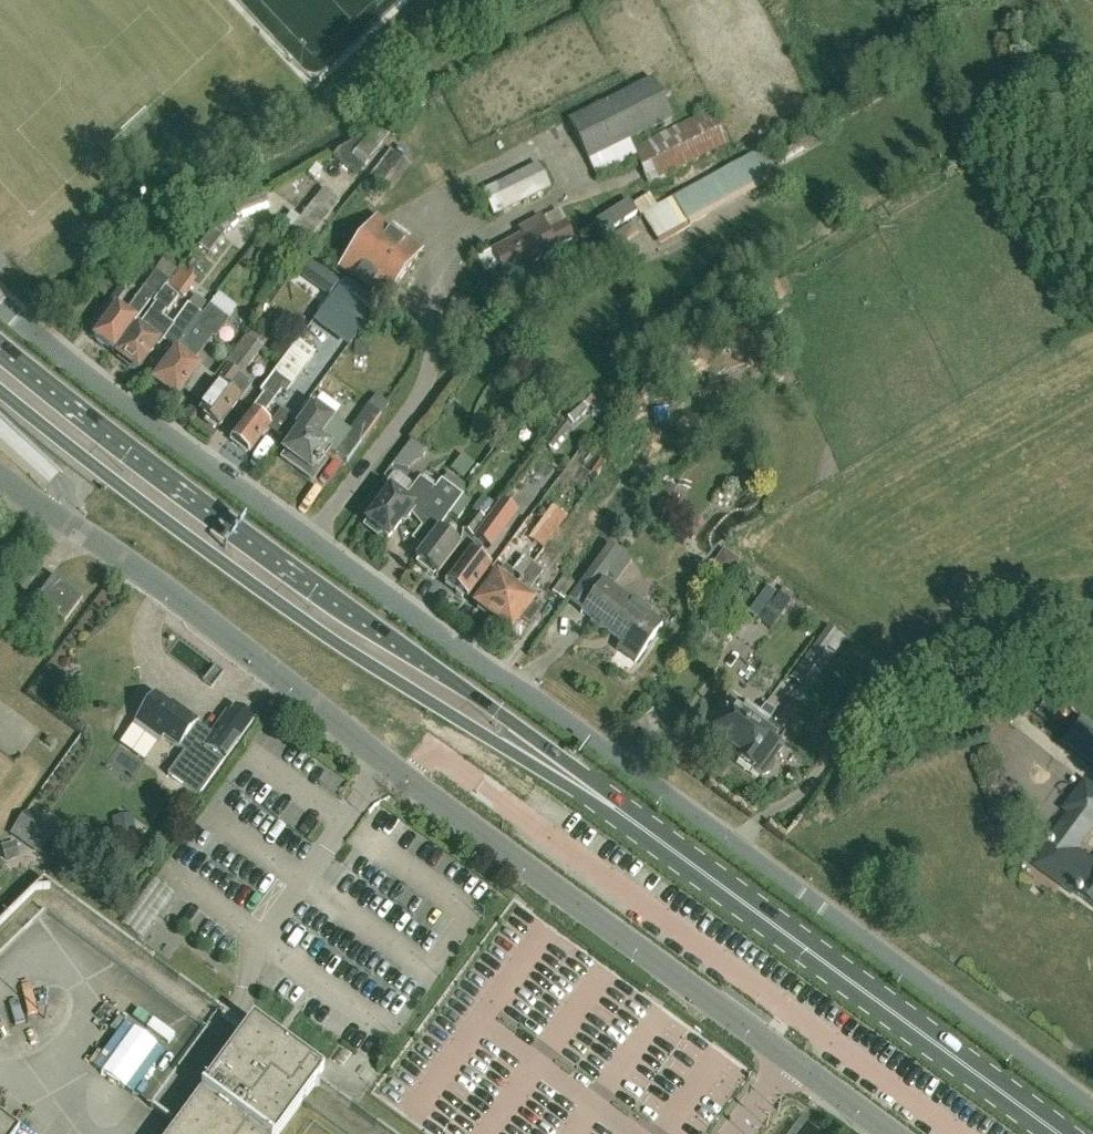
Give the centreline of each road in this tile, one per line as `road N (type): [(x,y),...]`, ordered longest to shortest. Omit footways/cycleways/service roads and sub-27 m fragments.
road 1 (unclassified): [(1092,1102),(206,466),(0,305)]
road 2 (residential): [(893,1133),(0,480)]
road 3 (primary): [(620,812),(551,752),(62,402),(0,349)]
road 4 (primary): [(0,394),(241,578),(445,714),(620,812)]
road 5 (primary): [(1059,1133),(620,812)]

